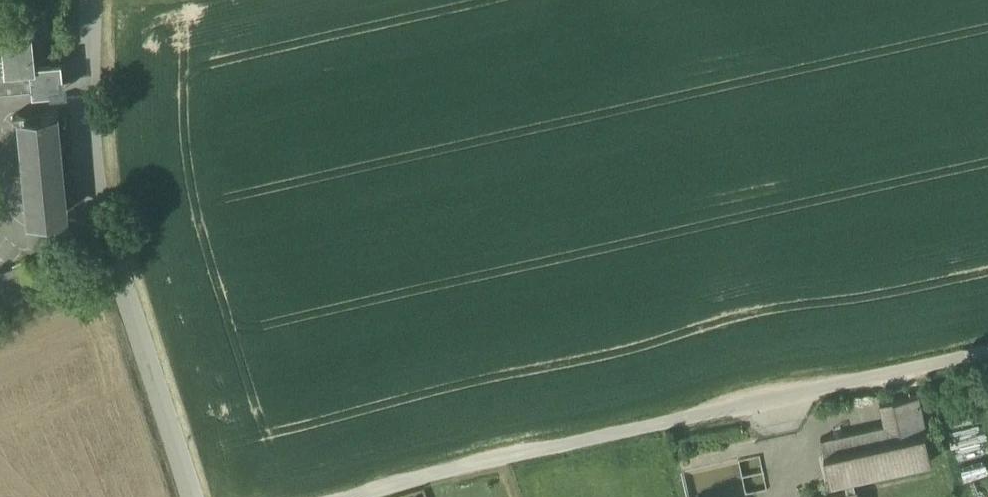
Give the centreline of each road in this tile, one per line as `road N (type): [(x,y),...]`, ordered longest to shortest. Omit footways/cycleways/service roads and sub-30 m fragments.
road 1 (residential): [(87,0),(88,186),(191,496)]

